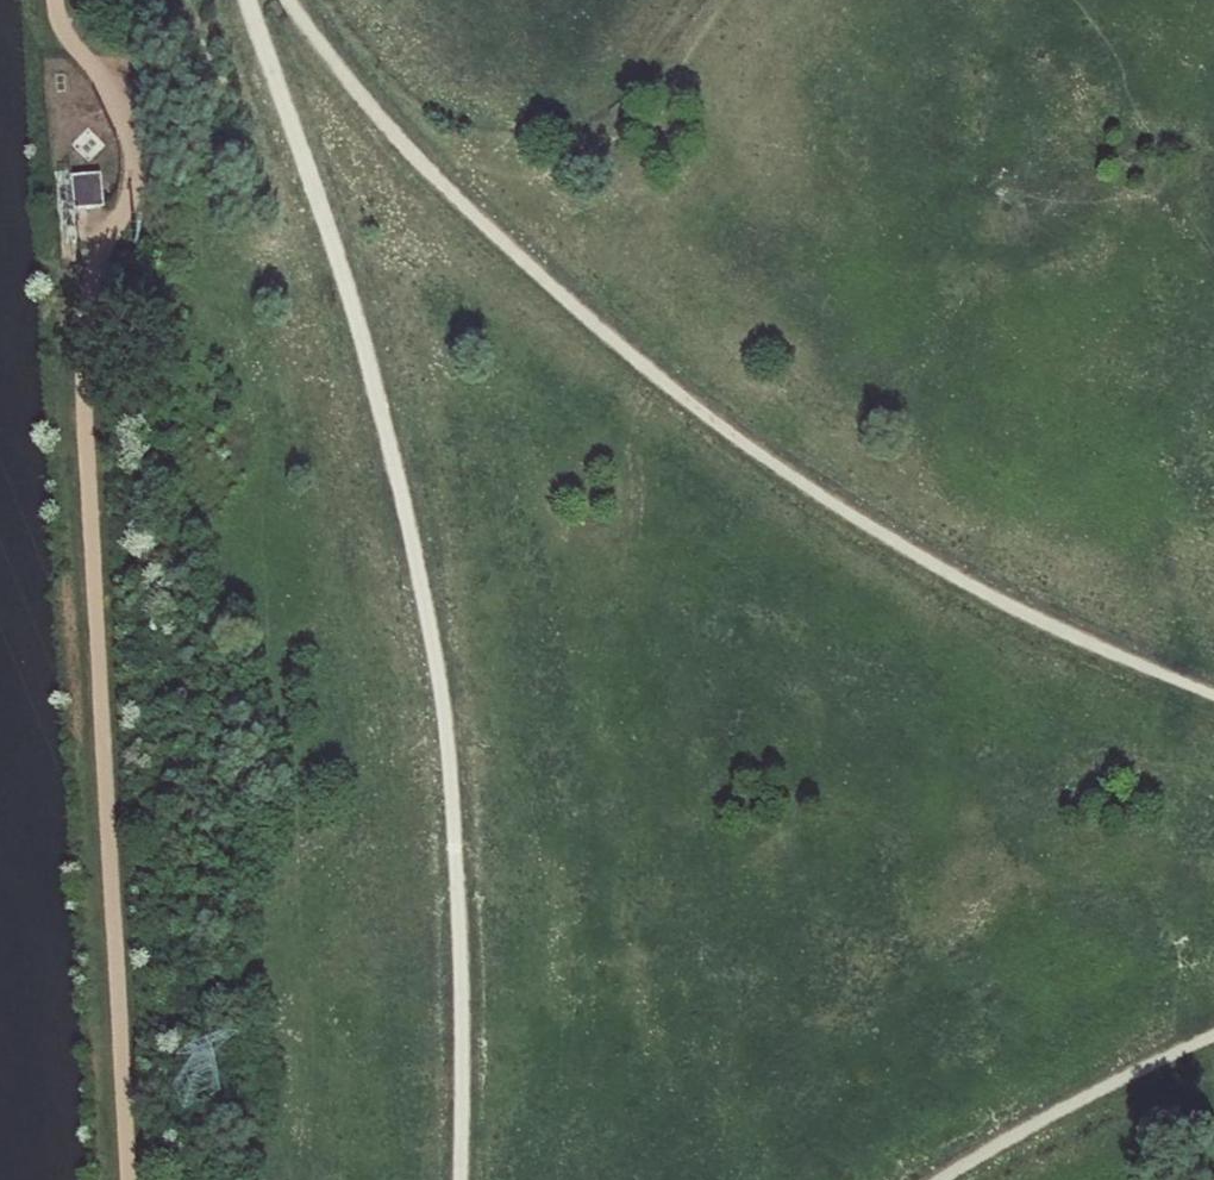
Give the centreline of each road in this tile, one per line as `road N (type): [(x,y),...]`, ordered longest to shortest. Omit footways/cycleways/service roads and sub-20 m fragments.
road 1 (track): [(53,0),(56,30),(102,83),(137,161),(95,318),(97,635),(130,1179)]

